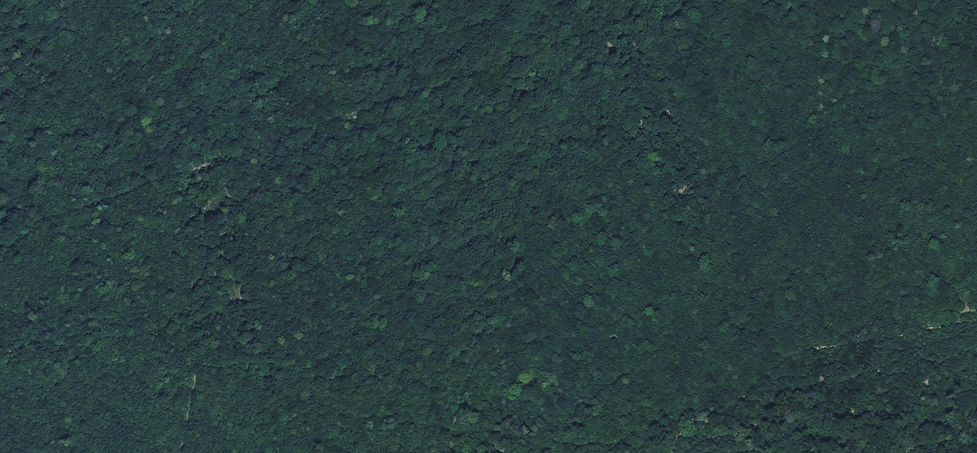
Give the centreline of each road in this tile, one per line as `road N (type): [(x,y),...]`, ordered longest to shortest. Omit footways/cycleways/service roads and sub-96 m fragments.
road 1 (track): [(976,321),(808,350),(714,417),(615,441),(569,443),(471,394),(375,376),(193,362)]
road 2 (track): [(178,452),(193,362),(129,339),(74,333),(0,354)]
road 3 (track): [(0,144),(61,0)]

